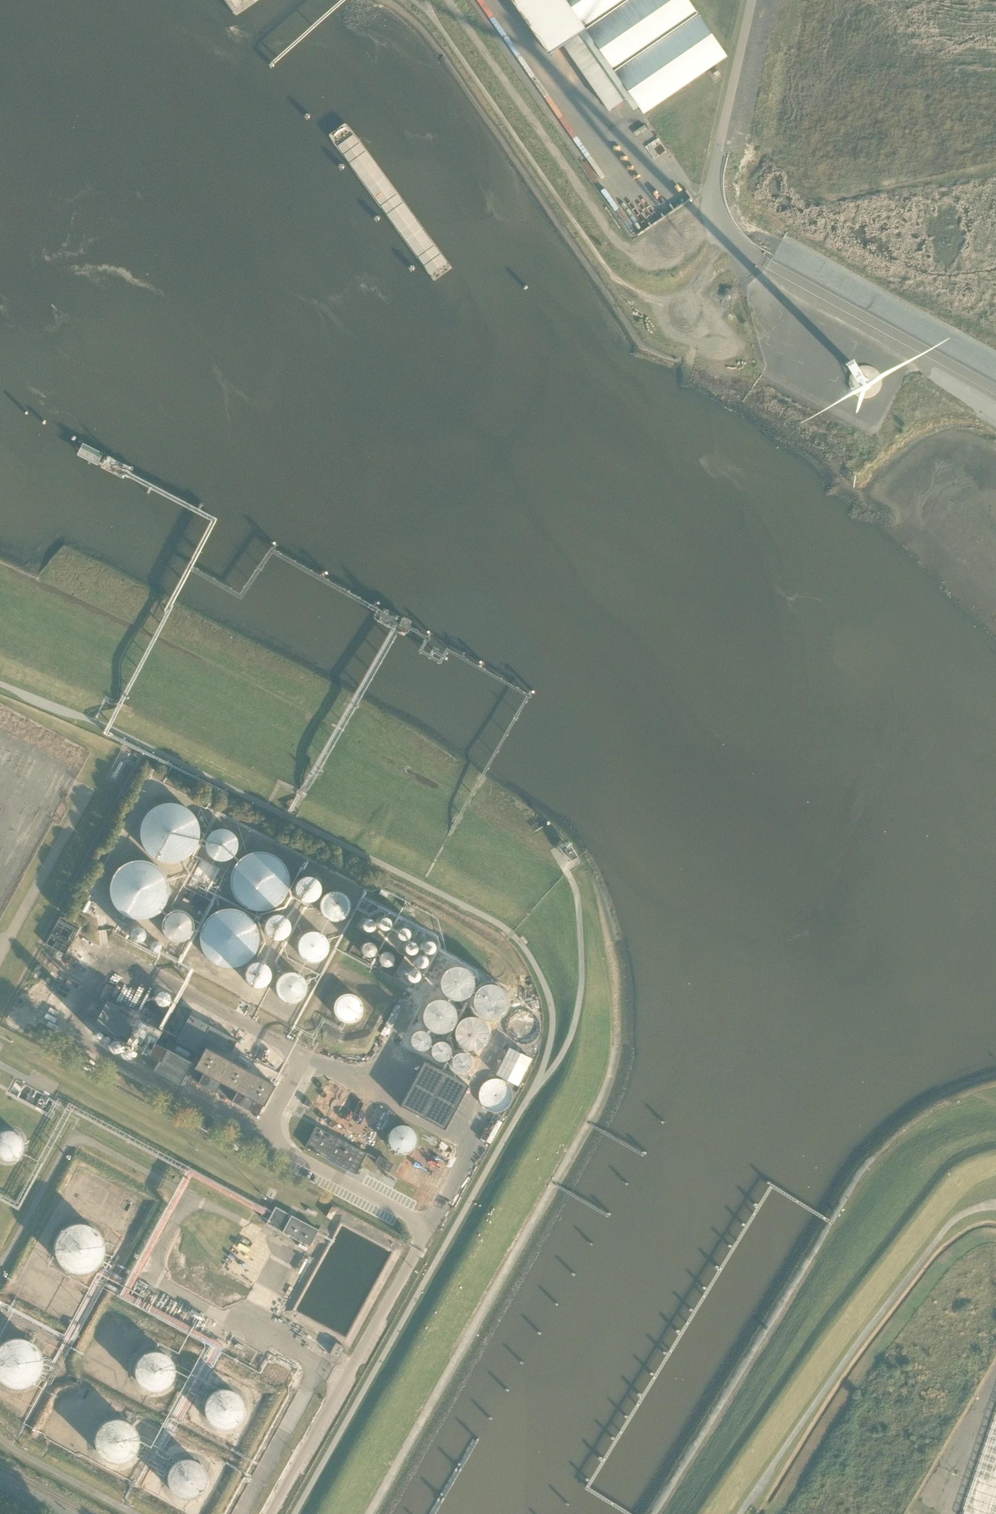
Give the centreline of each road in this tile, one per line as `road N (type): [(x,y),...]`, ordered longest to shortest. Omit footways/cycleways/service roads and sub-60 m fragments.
road 1 (unclassified): [(301,1513),(539,1075),(552,1021),(547,991),(525,949),(482,914),(97,722),(0,684)]
road 2 (unclassified): [(266,1513),(423,1231),(348,1187)]

